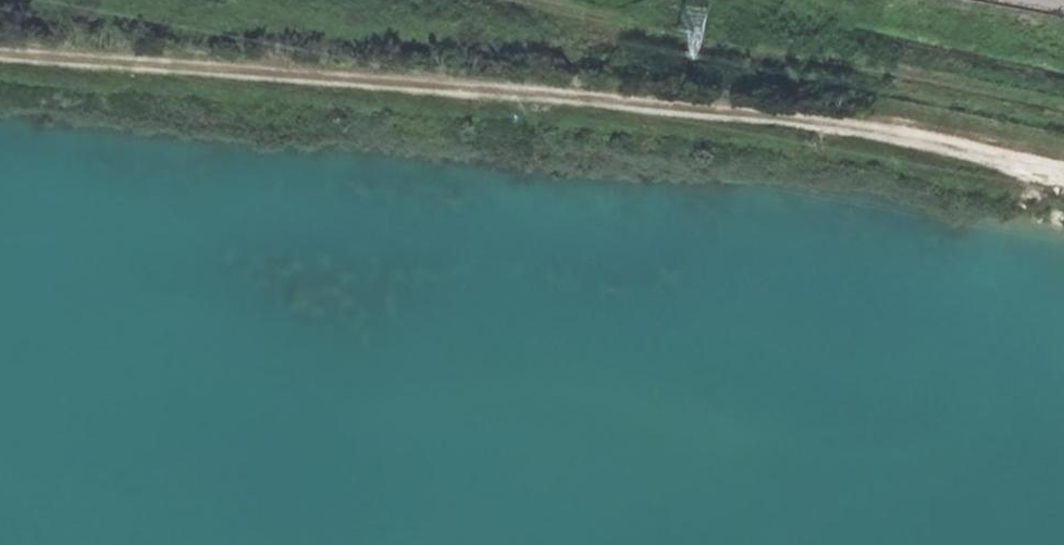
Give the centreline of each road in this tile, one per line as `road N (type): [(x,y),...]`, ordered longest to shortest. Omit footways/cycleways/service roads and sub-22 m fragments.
road 1 (track): [(508,0),(683,44),(882,65),(1063,105)]

